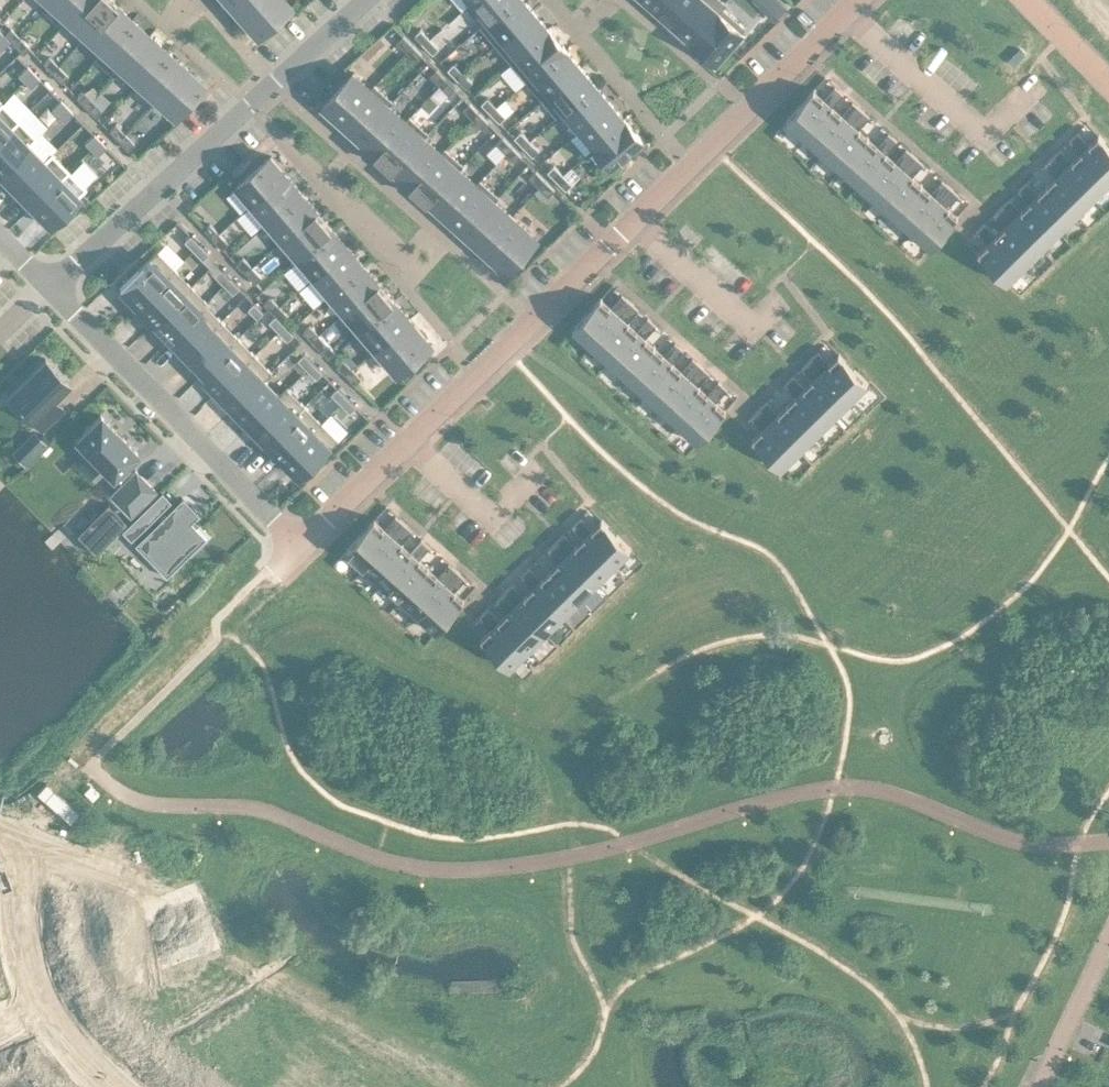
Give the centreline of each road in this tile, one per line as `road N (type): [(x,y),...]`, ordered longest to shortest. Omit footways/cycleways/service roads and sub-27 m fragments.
road 1 (residential): [(45,281),(297,537),(851,0)]
road 2 (residential): [(45,281),(353,0)]
road 3 (residential): [(1034,1086),(1108,927)]
road 4 (residential): [(17,826),(28,961),(42,996)]
road 5 (residential): [(42,996),(52,1019),(120,1086)]

